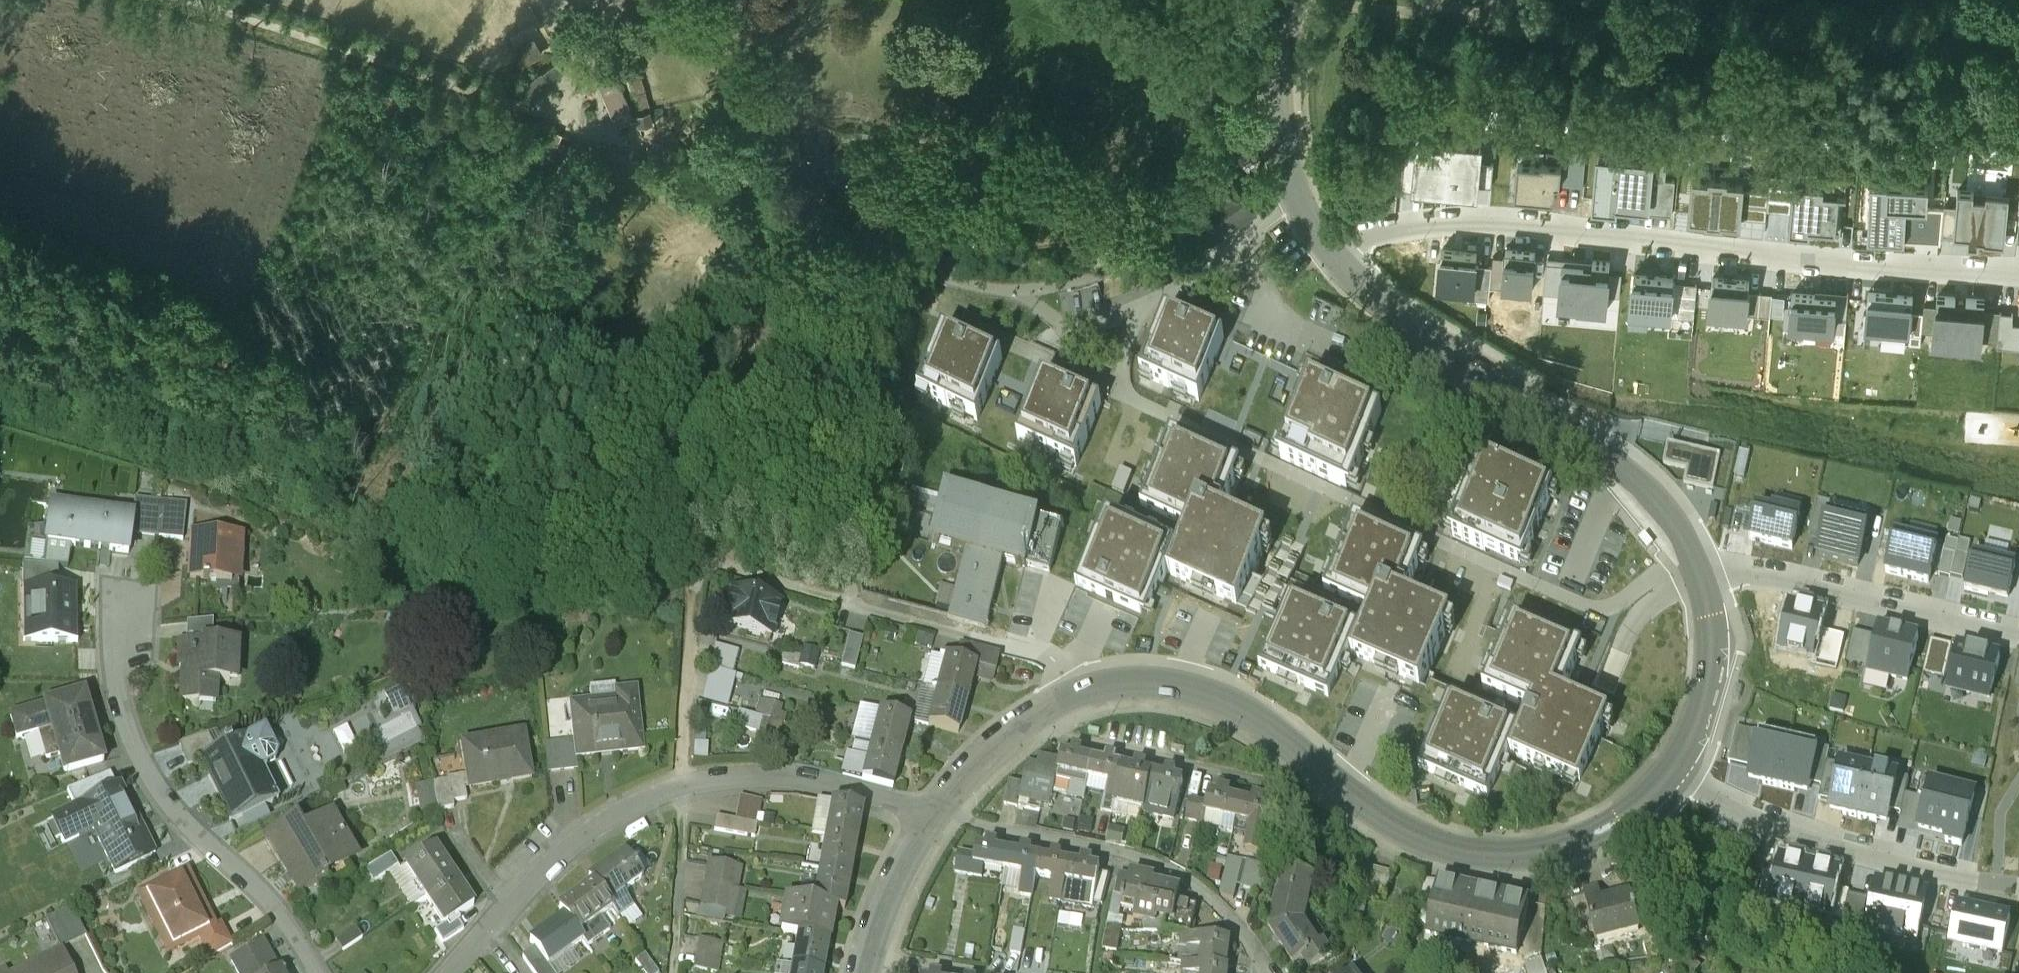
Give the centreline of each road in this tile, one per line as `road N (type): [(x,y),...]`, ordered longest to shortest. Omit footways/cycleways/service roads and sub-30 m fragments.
road 1 (tertiary): [(1674,767),(1639,799),(1591,826),(1512,849),(1445,841),(1386,816),(1264,719),(1216,692),(1173,681),(1102,683),(1027,717)]
road 2 (residential): [(1334,256),(1408,230),(1469,223),(1842,264),(2018,272)]
road 3 (tertiary): [(1334,256),(1398,322),(1624,464),(1669,514),(1702,570)]
road 4 (residential): [(937,812),(811,772),(753,768),(680,778),(586,832),(504,905)]
road 5 (track): [(387,523),(532,273),(580,158),(572,122)]
road 6 (track): [(387,523),(224,474),(0,422)]
road 7 (residential): [(937,812),(1157,864),(1197,887),(1260,959)]
road 8 (residential): [(1674,767),(1768,815),(1848,842),(2018,880)]
road 9 (residential): [(312,972),(238,862),(157,784),(116,683)]
road 10 (residential): [(1702,570),(1762,568),(2018,626)]
road 11 (tertiary): [(1298,0),(1277,69),(1280,139),(1299,202),(1334,256)]
road 12 (residential): [(1027,717),(1066,736),(1262,779)]
road 13 (tertiary): [(1702,570),(1711,643),(1703,695),(1674,767)]
road 14 (tertiary): [(937,812),(872,956)]
road 15 (tertiary): [(1027,717),(961,778),(937,812)]
road 16 (residential): [(872,956),(995,972)]

